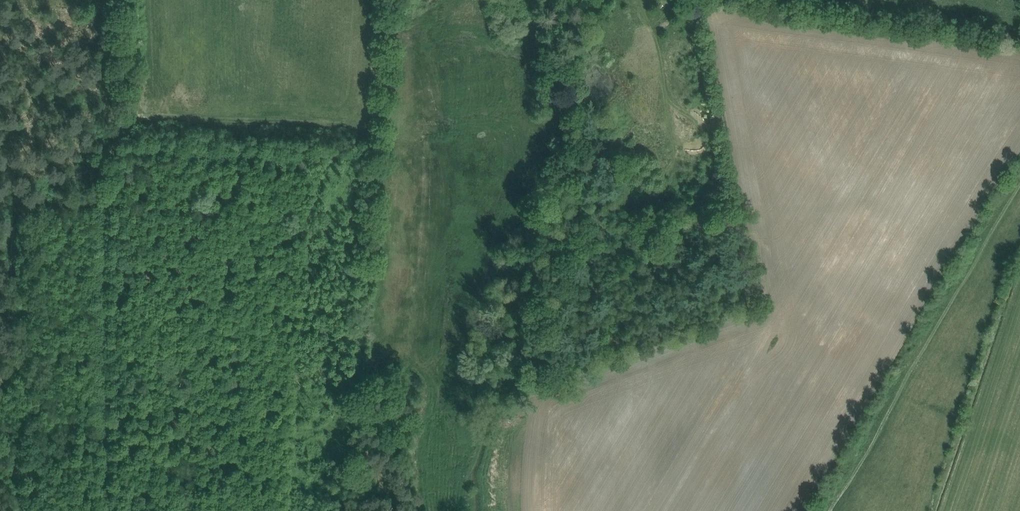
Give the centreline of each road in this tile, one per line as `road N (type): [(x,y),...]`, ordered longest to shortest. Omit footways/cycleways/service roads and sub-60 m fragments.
road 1 (track): [(122,0),(124,118),(105,204),(110,510)]
road 2 (track): [(0,380),(11,372),(20,225),(32,210),(105,204)]
road 3 (track): [(0,130),(123,74)]

